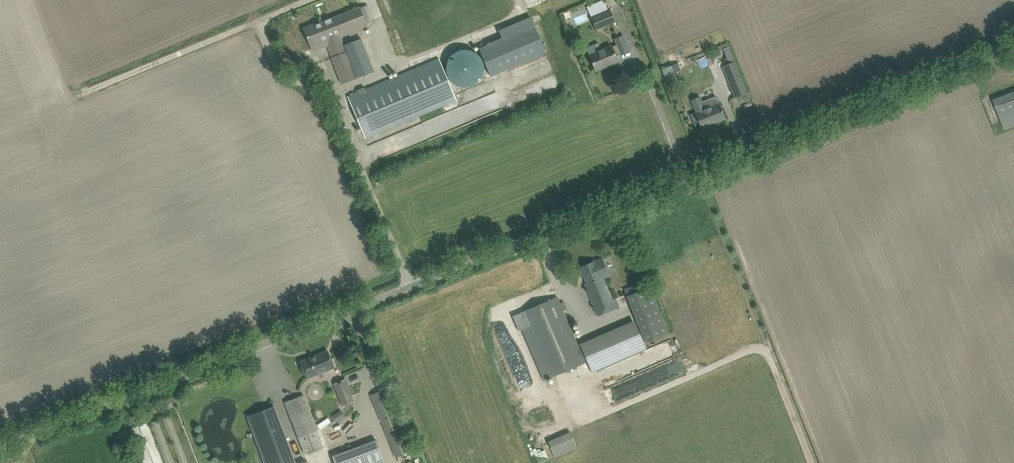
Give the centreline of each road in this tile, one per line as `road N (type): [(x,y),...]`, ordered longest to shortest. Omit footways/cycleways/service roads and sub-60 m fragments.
road 1 (unclassified): [(0,453),(1013,49)]
road 2 (track): [(82,96),(315,0)]
road 3 (track): [(334,138),(308,83),(282,79),(257,24)]

